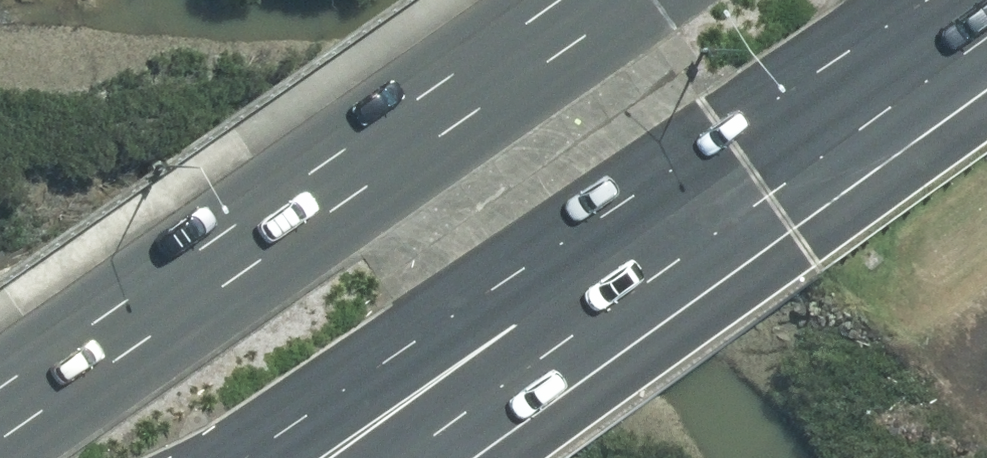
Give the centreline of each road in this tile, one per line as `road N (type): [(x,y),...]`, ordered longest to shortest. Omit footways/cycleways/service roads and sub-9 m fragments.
road 1 (primary): [(0,434),(629,0)]
road 2 (primary): [(655,234),(419,330),(225,457)]
road 3 (primary): [(986,5),(655,234)]
road 4 (motorway): [(655,234),(471,398),(389,457)]

